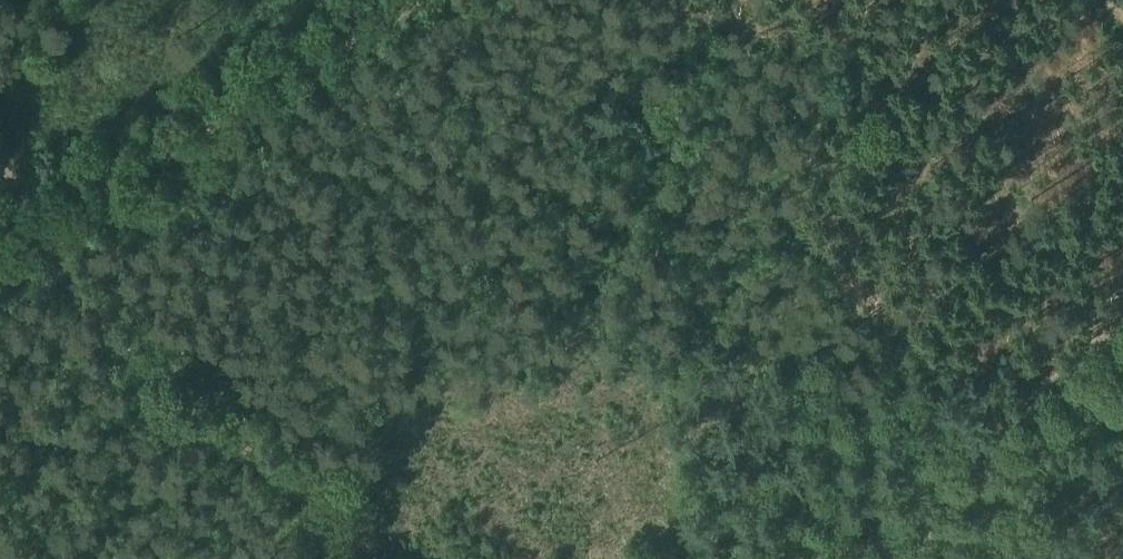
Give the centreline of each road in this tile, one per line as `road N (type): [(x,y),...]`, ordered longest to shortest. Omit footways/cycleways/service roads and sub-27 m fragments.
road 1 (track): [(380,558),(333,529),(29,227),(387,0)]
road 2 (track): [(899,558),(1122,363)]

